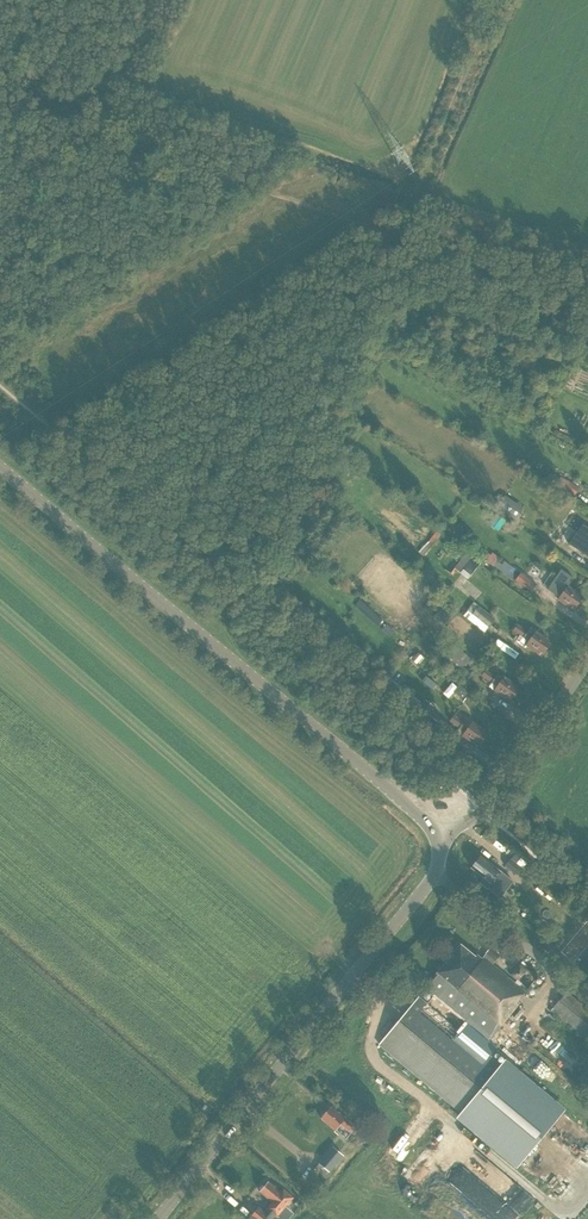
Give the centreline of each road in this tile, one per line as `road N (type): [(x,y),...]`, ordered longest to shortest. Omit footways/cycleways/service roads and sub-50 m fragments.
road 1 (tertiary): [(437,833),(0,473)]
road 2 (tertiary): [(160,1218),(434,875),(437,833)]
road 3 (tertiary): [(437,833),(483,810),(587,661)]

